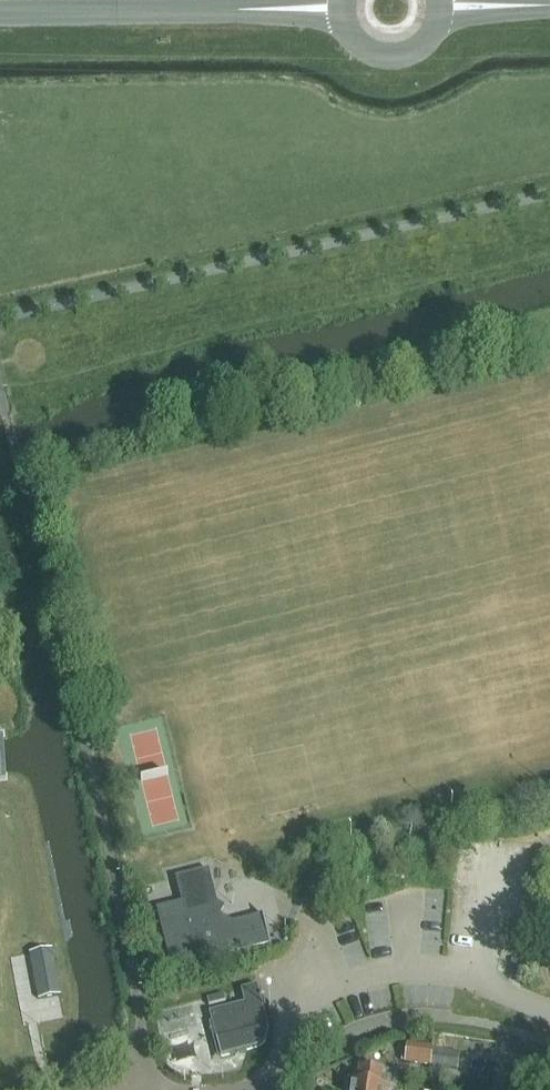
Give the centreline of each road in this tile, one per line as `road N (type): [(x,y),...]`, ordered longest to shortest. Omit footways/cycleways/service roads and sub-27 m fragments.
road 1 (tertiary): [(0,14),(223,10)]
road 2 (tertiary): [(343,19),(356,41),(392,55),(428,39),(439,16)]
road 3 (tertiary): [(223,10),(343,19)]

